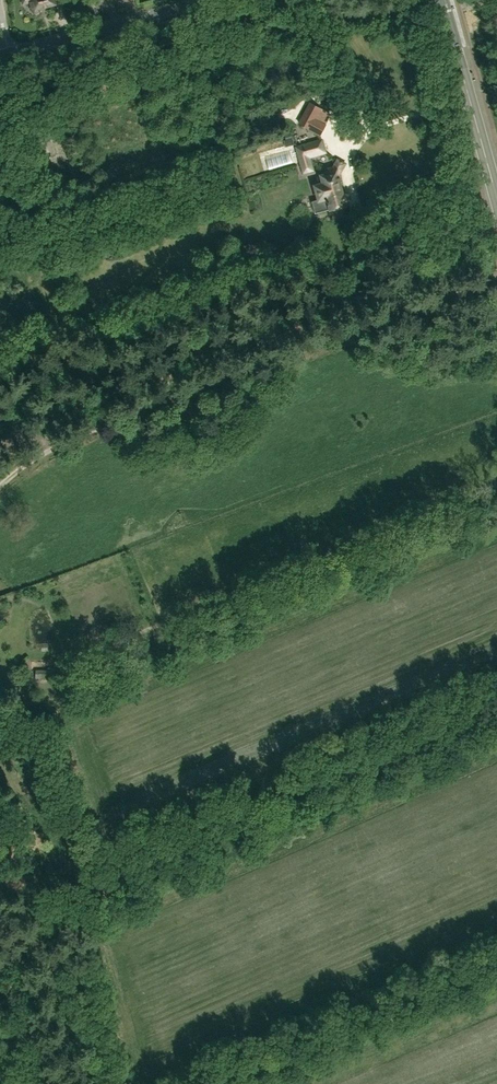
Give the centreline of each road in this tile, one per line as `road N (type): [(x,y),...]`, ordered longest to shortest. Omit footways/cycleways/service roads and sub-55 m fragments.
road 1 (secondary): [(496,201),(441,0)]
road 2 (tertiary): [(9,54),(203,0)]

